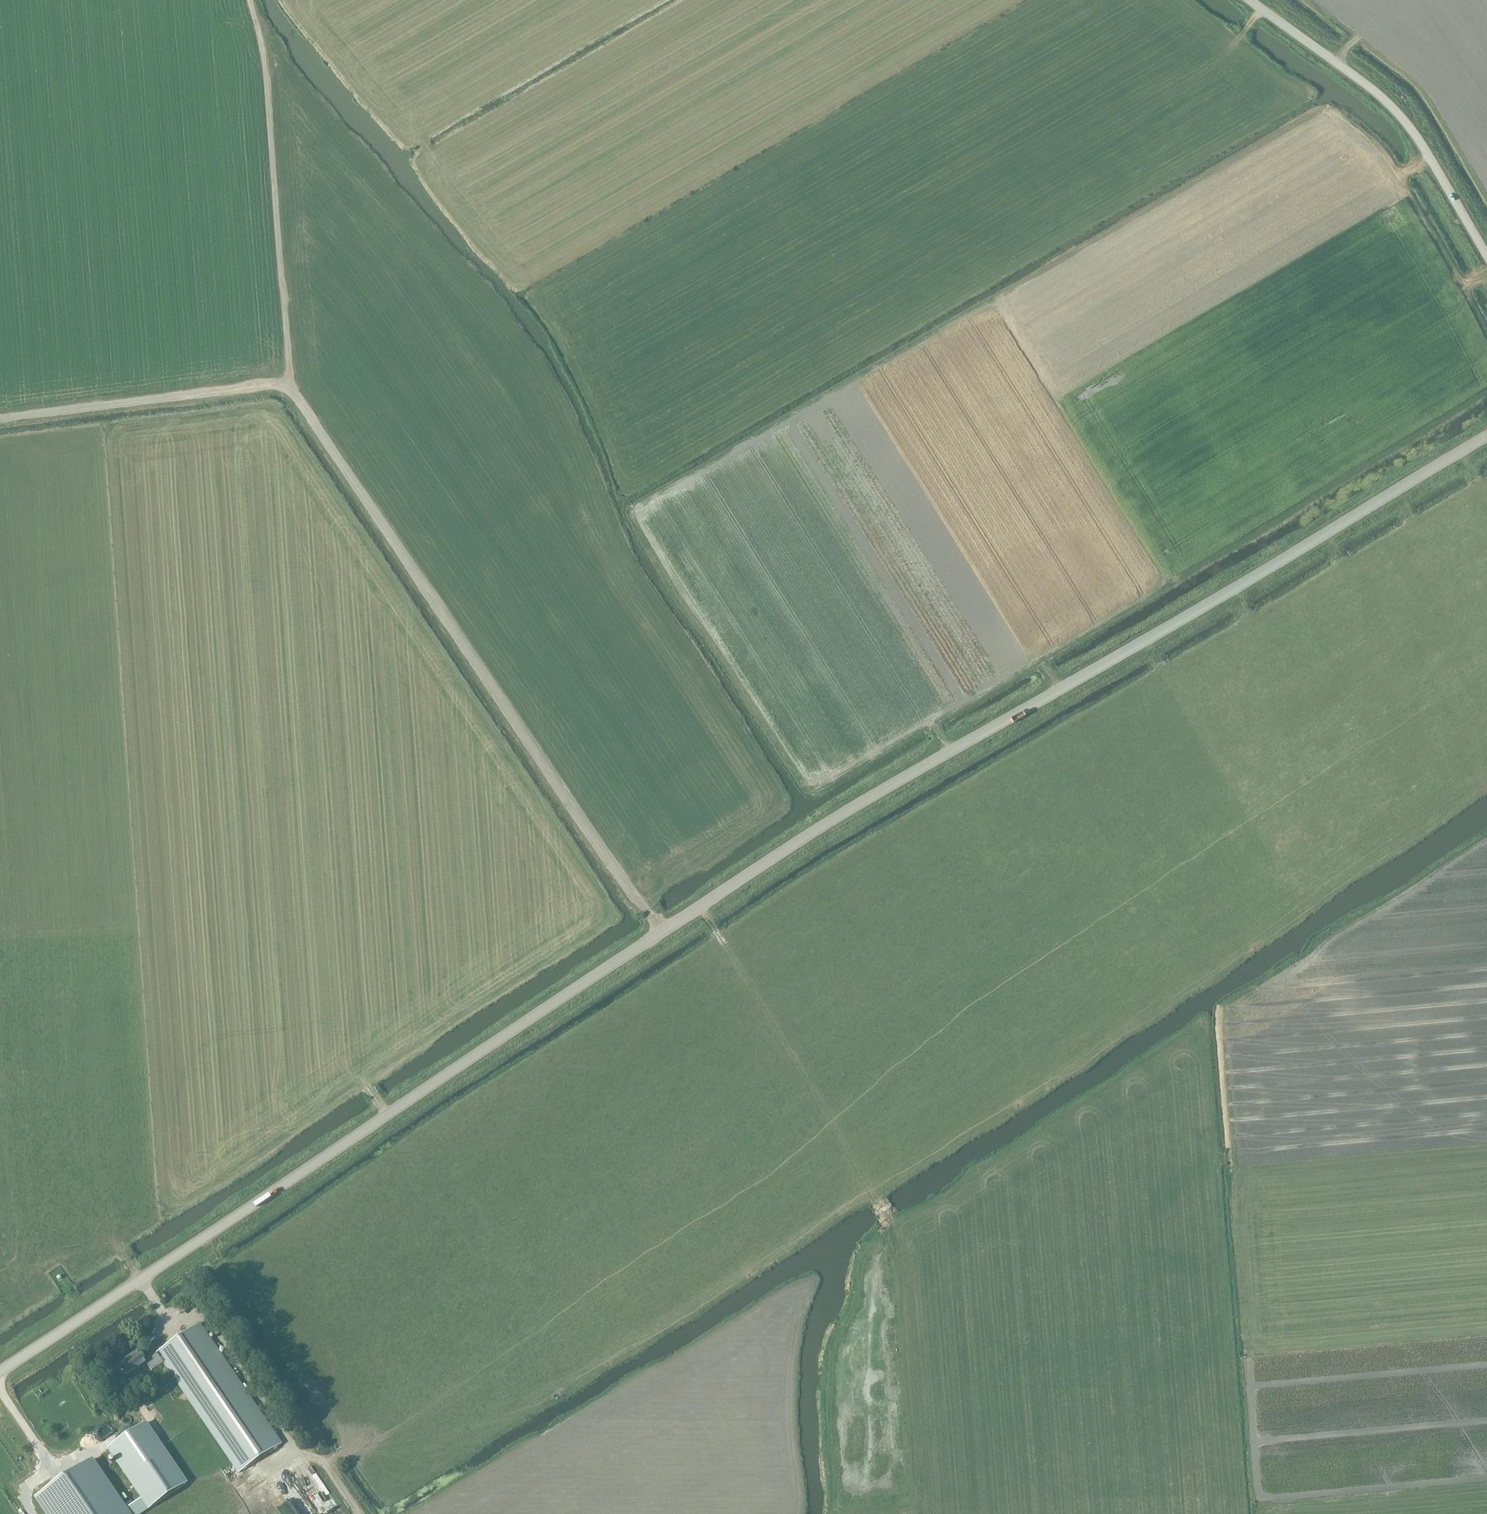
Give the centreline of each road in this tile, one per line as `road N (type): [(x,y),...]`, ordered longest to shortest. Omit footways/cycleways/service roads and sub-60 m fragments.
road 1 (unclassified): [(0,1371),(907,775),(1486,435)]
road 2 (track): [(243,0),(284,385),(627,897),(660,932)]
road 3 (unclassified): [(1486,262),(1407,128),(1244,0)]
road 4 (track): [(879,1205),(699,907)]

